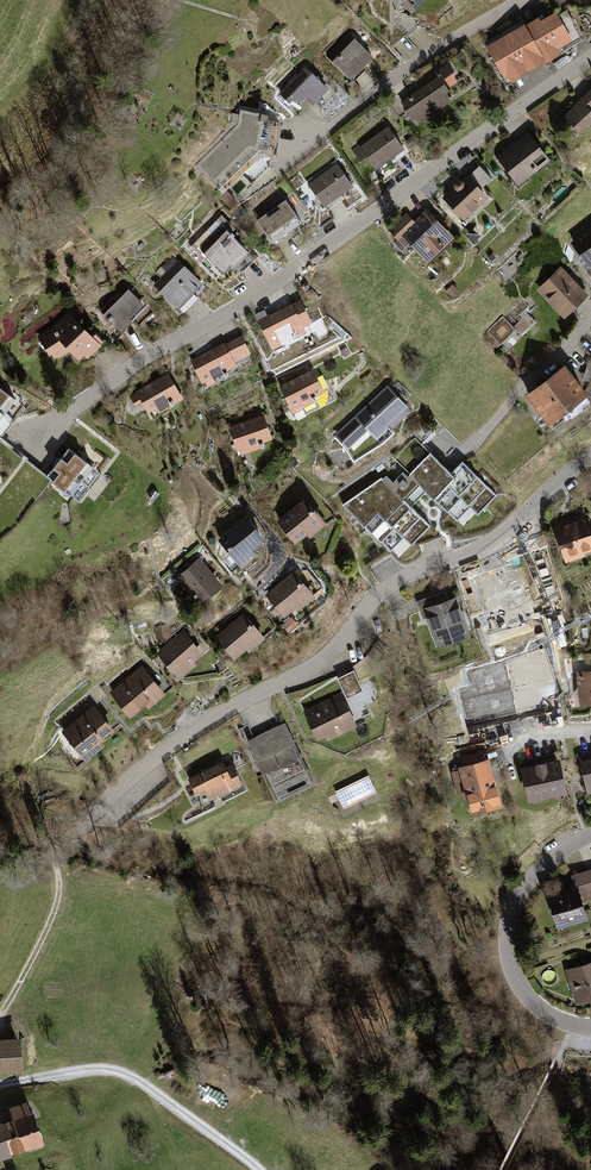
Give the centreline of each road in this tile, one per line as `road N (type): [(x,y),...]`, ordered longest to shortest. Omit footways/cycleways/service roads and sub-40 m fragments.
road 1 (residential): [(590,61),(274,288),(137,362),(30,441)]
road 2 (residential): [(590,457),(498,539),(382,596),(324,662),(170,745),(90,813)]
road 3 (residential): [(0,1085),(89,1070),(123,1074),(259,1169)]
road 4 (residential): [(590,1028),(563,1022),(533,1003),(512,970),(507,941),(509,911),(525,885),(590,834)]
road 5 (residential): [(314,138),(421,58),(529,0)]
road 6 (track): [(90,813),(57,854),(57,902),(0,1015)]
road 7 (residential): [(590,322),(451,459)]
road 8 (track): [(502,1169),(573,1025)]

